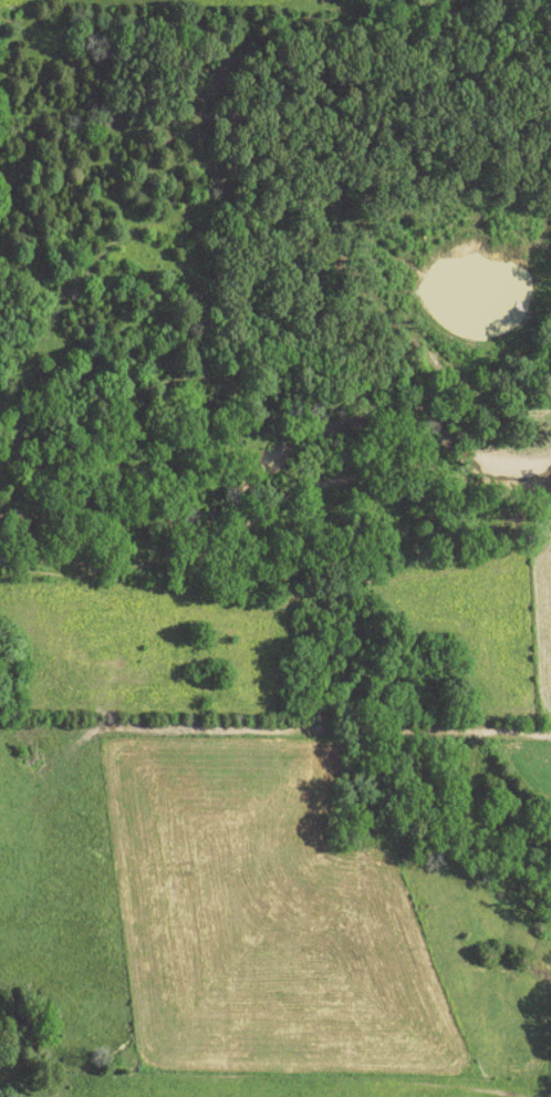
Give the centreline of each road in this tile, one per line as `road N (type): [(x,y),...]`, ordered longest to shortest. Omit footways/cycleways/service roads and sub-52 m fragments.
road 1 (track): [(167,1096),(188,1076),(410,1080),(522,1096)]

